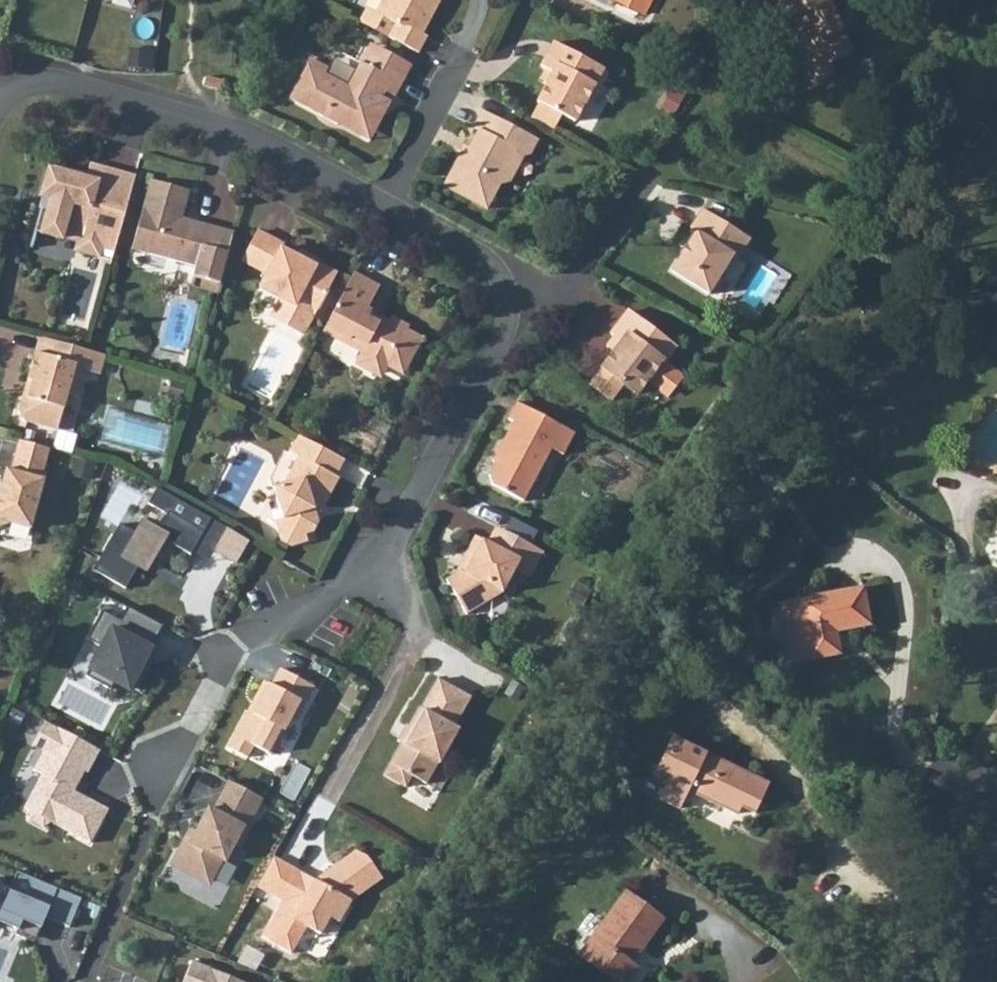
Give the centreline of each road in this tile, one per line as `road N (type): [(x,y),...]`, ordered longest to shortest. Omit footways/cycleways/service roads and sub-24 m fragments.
road 1 (residential): [(384,207),(486,261),(500,274),(507,317),(376,577)]
road 2 (residential): [(0,103),(26,83),(50,78),(261,140),(384,207)]
road 3 (residential): [(376,577),(228,655),(164,785)]
road 4 (residential): [(384,207),(471,65)]
road 5 (residential): [(986,981),(994,817)]

